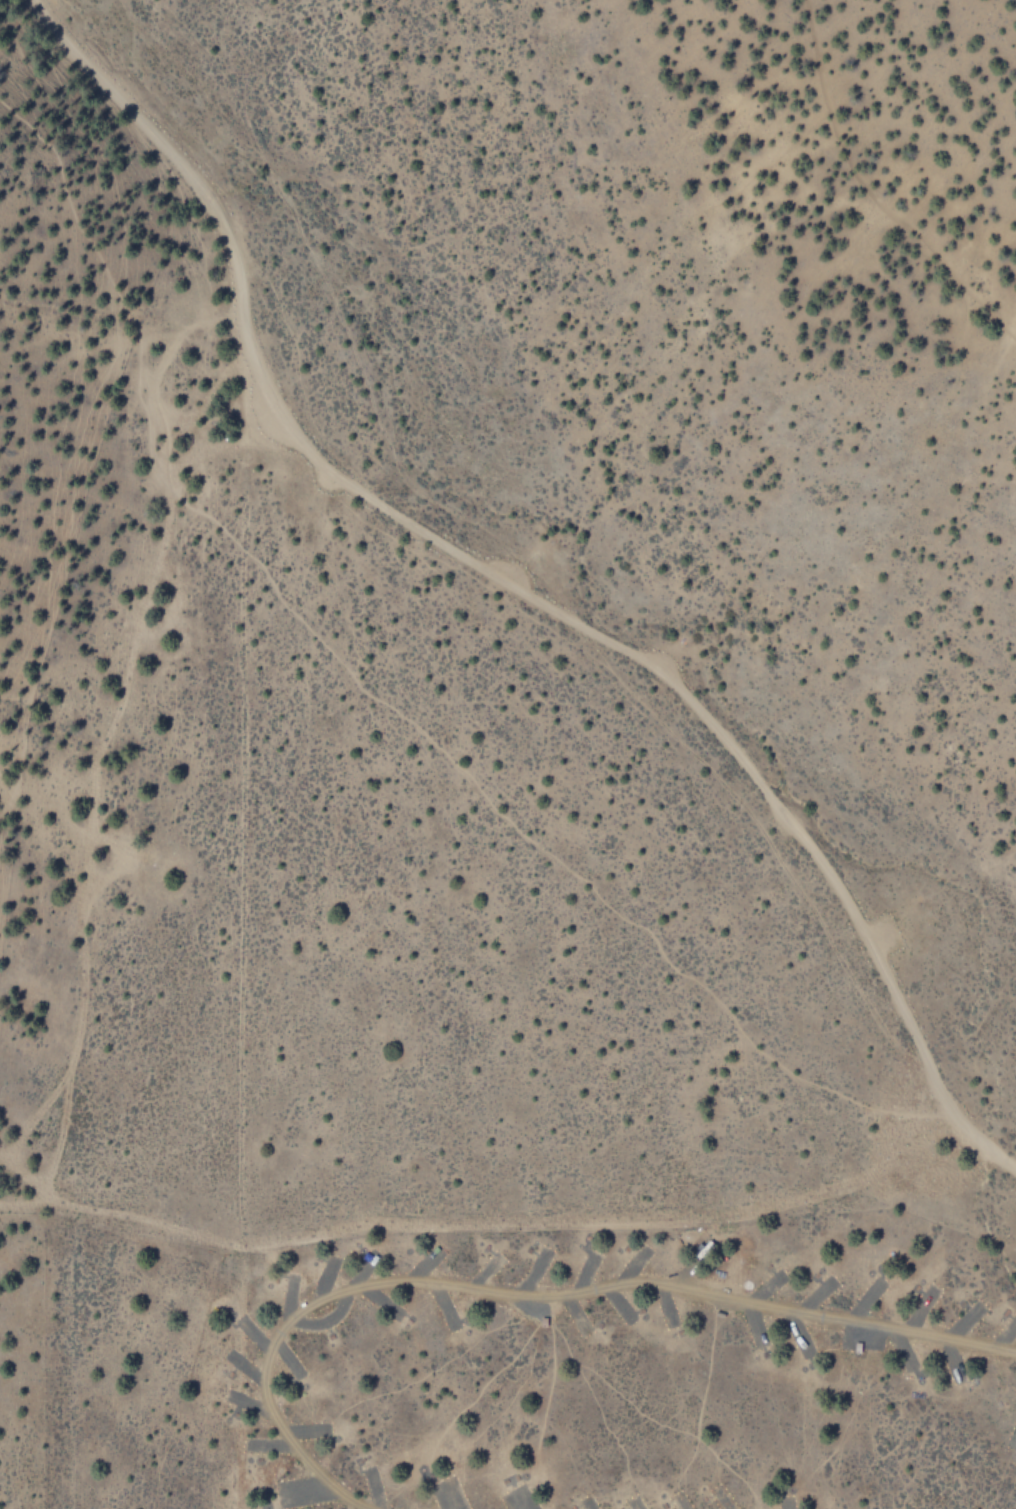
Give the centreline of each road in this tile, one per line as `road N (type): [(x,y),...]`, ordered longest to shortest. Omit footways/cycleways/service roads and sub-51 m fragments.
road 1 (track): [(954,1117),(849,908),(794,824),(685,692),(344,481),(273,412),(222,220),(198,180),(37,0)]

